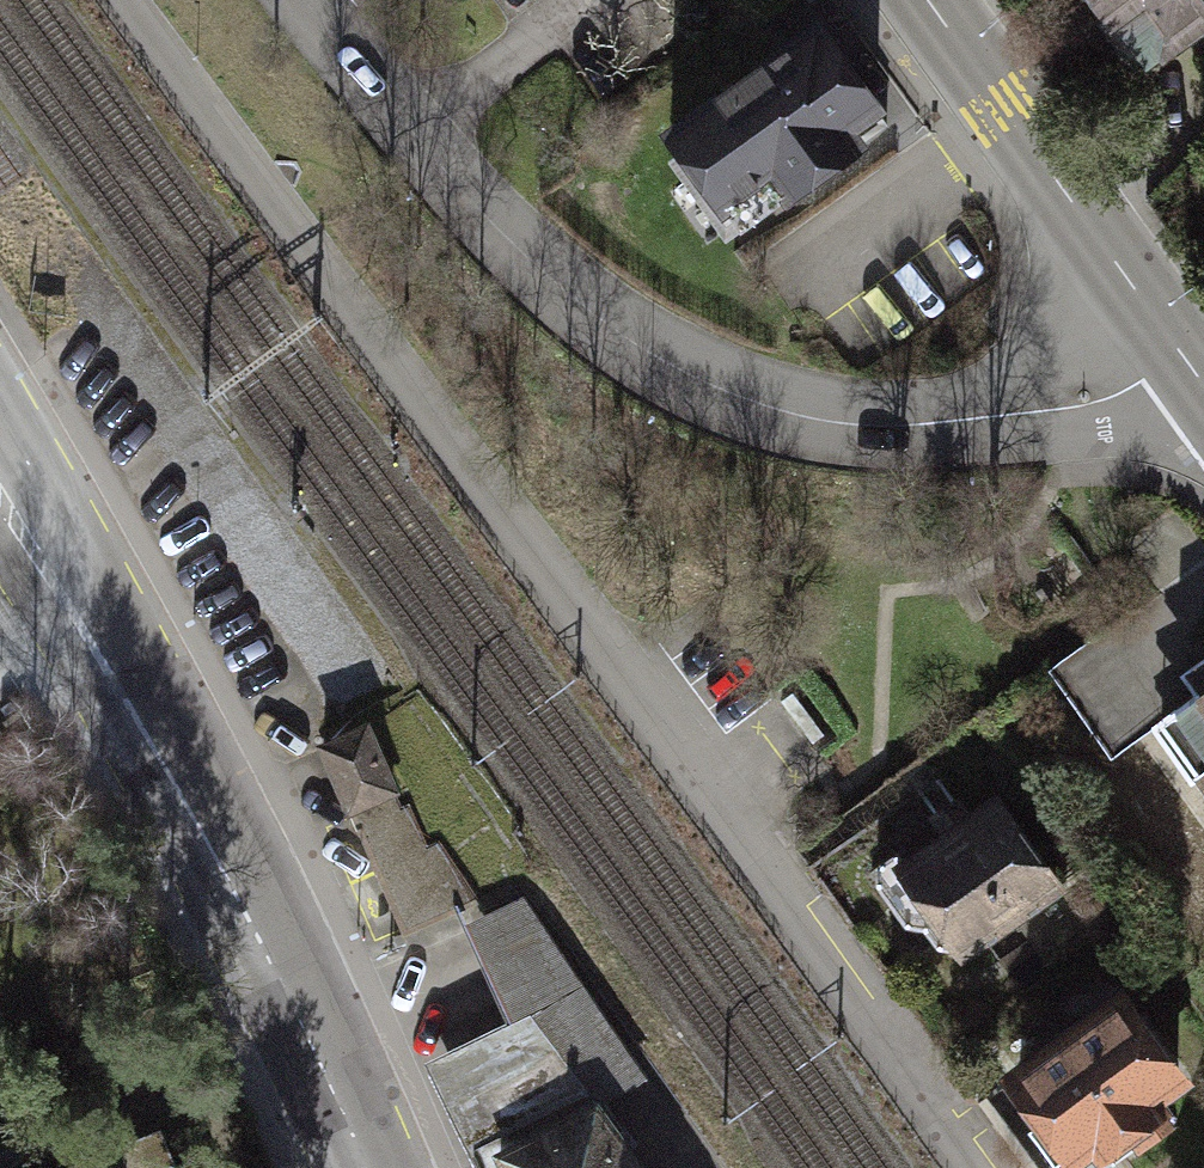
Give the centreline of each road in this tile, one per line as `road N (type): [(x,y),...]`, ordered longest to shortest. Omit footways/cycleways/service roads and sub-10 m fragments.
road 1 (residential): [(981,1167),(133,0)]
road 2 (residential): [(1180,354),(1128,391),(1068,411),(898,433),(780,413),(653,361),(465,205),(299,0)]
road 3 (primary): [(343,1092),(279,889),(0,428)]
road 4 (primary): [(0,590),(215,924),(343,1092)]
road 5 (secondary): [(926,0),(1180,354)]

